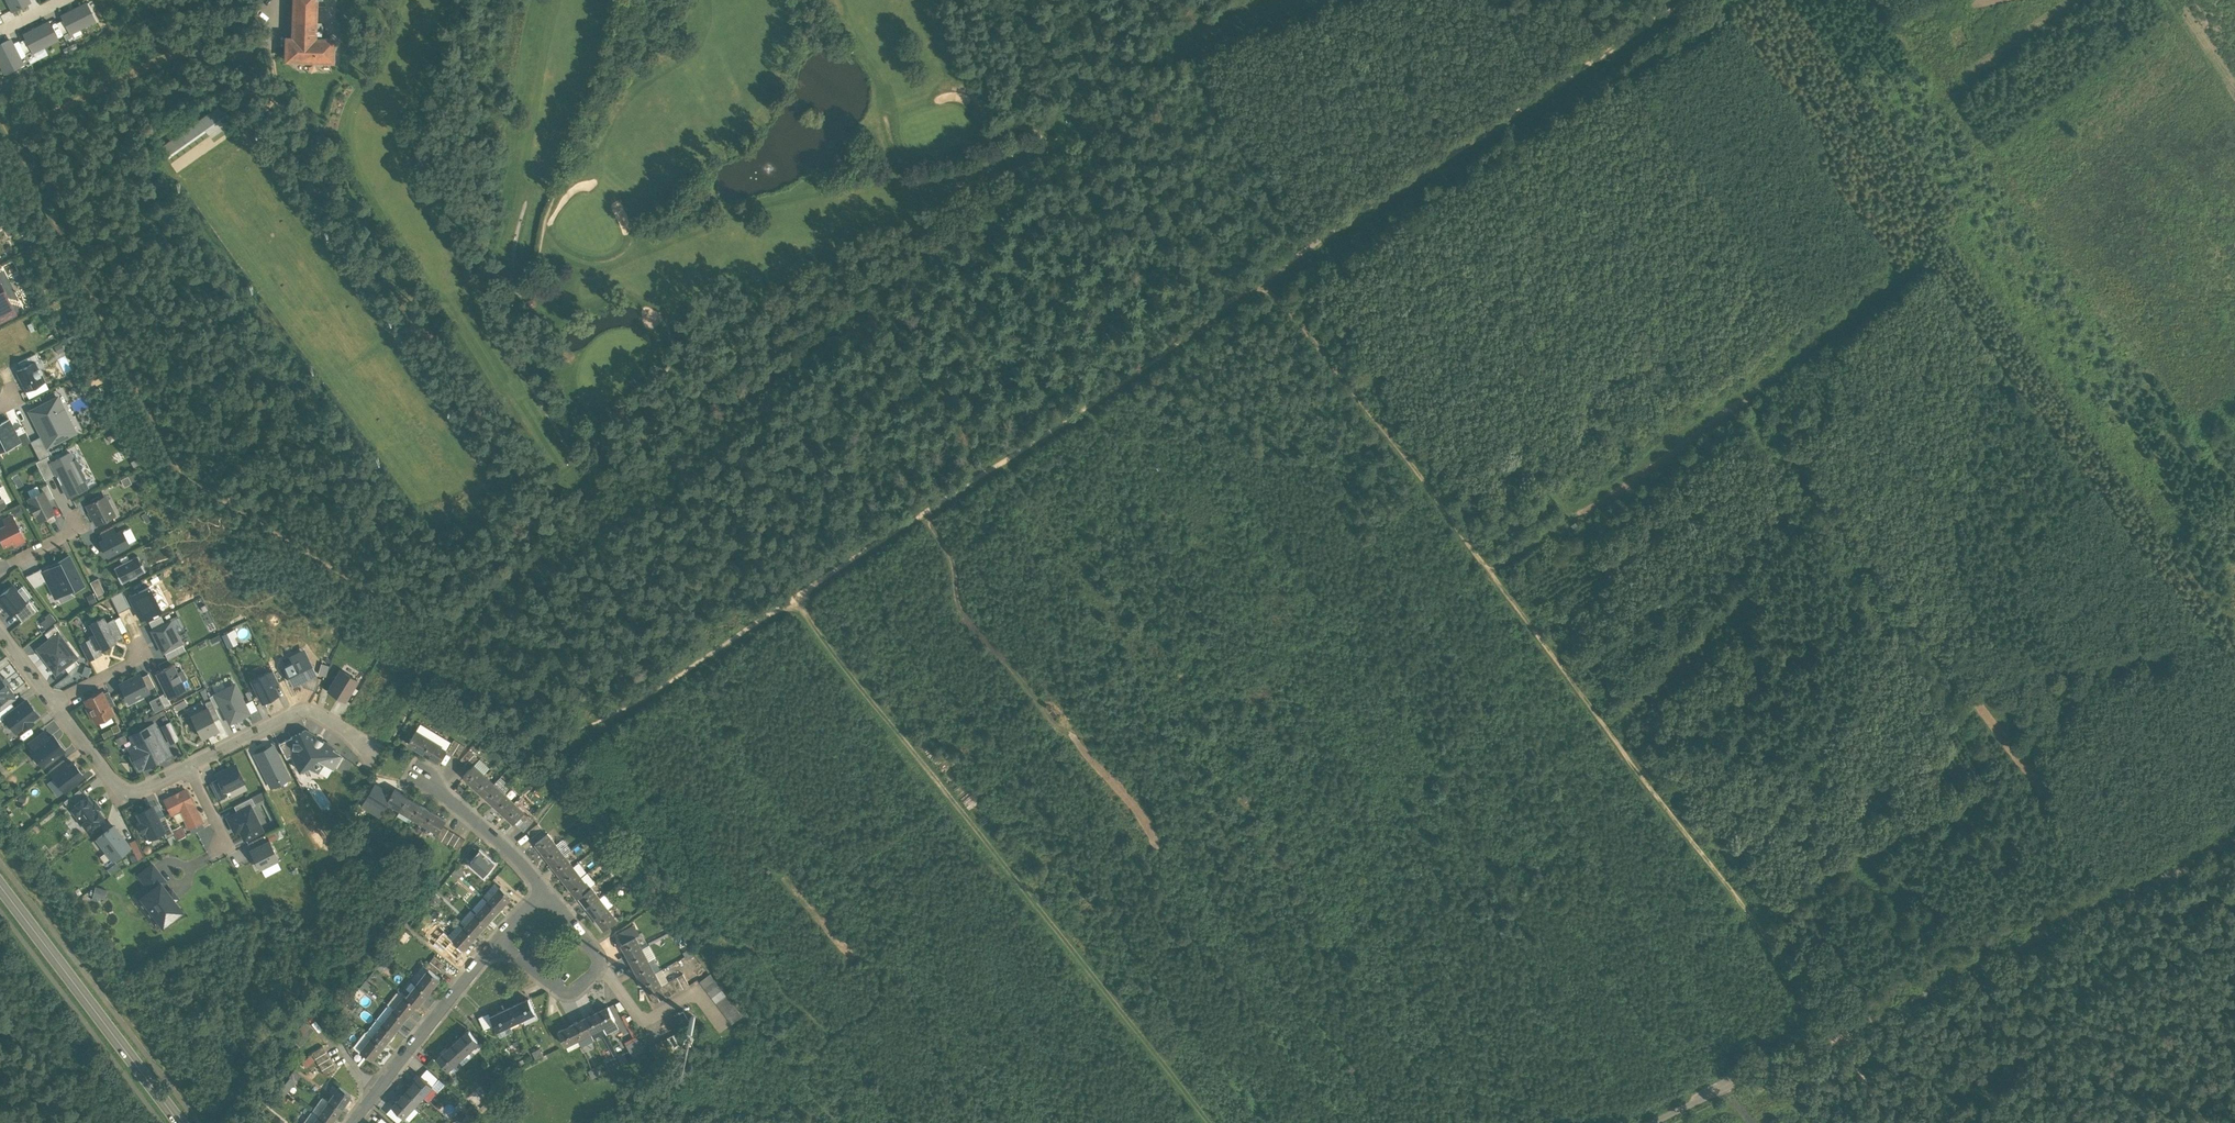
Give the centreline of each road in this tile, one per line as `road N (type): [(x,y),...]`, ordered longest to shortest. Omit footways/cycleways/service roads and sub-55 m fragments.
road 1 (track): [(1838,1037),(1262,278)]
road 2 (track): [(1236,297),(1114,389),(796,600)]
road 3 (track): [(1685,0),(1262,278)]
road 4 (track): [(1206,1122),(954,805)]
road 5 (track): [(1262,278),(1236,297),(1011,0)]
road 6 (track): [(2185,865),(1838,1037)]
road 7 (secondary): [(180,1122),(0,886)]
road 8 (residential): [(497,941),(351,1122)]
road 9 (residential): [(192,767),(300,712),(375,751)]
road 10 (residential): [(52,703),(126,799),(192,767)]
road 11 (unclassified): [(1838,1037),(1663,1122)]
road 12 (residential): [(598,962),(642,1017),(698,993),(723,1026)]
road 13 (residential): [(425,781),(544,890)]
road 14 (residential): [(598,962),(567,993),(497,941)]

